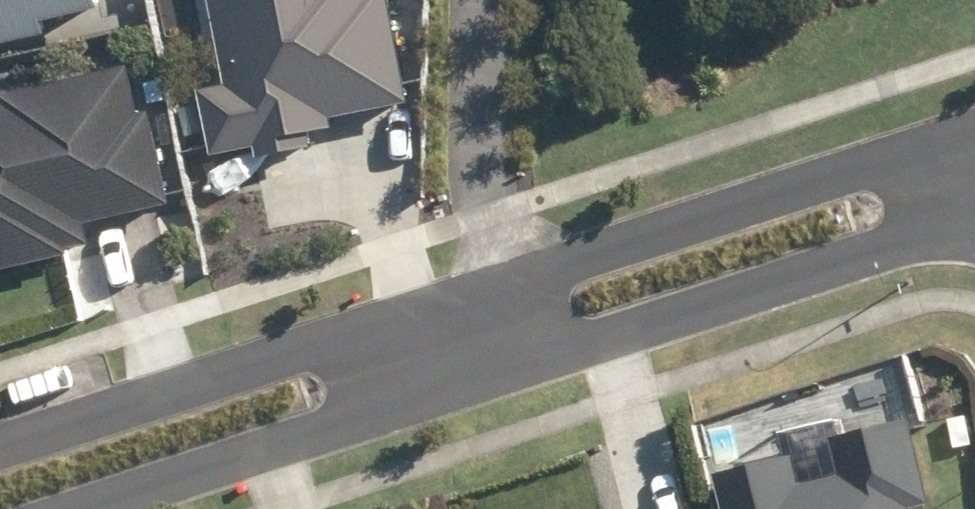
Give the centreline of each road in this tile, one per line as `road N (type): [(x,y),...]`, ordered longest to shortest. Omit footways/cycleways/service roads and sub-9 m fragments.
road 1 (tertiary): [(456,299),(974,131)]
road 2 (tertiary): [(974,218),(481,378)]
road 3 (tertiary): [(0,448),(456,299)]
road 4 (tertiary): [(481,378),(99,508)]

